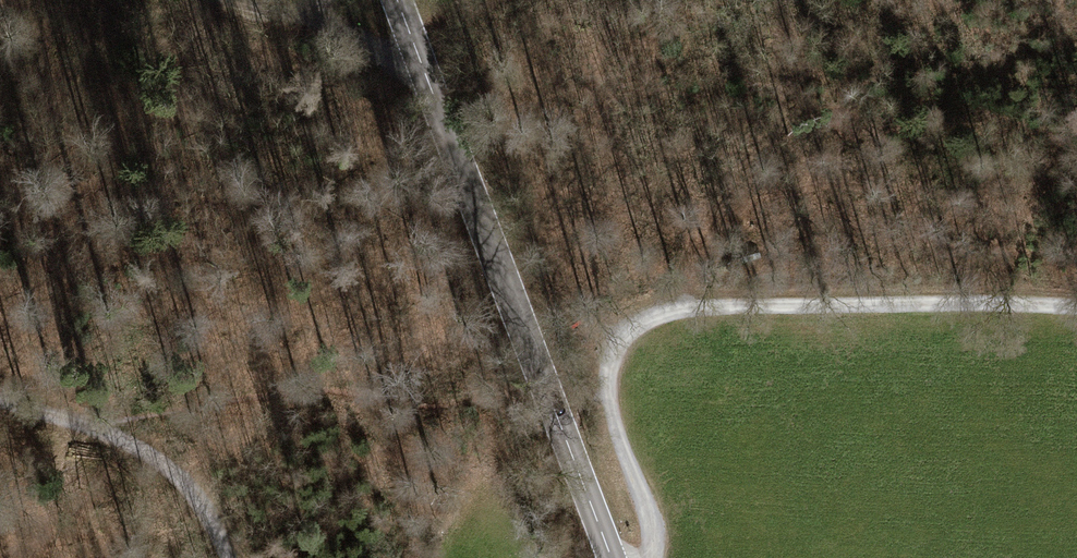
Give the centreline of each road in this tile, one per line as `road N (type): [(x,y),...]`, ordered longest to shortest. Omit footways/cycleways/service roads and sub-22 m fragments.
road 1 (unclassified): [(394,0),(612,557)]
road 2 (track): [(605,391),(624,334),(675,312),(1076,306)]
road 3 (track): [(88,426),(163,463),(194,496),(229,557)]
road 4 (track): [(650,557),(650,520),(605,391)]
road 5 (track): [(291,14),(421,69)]

